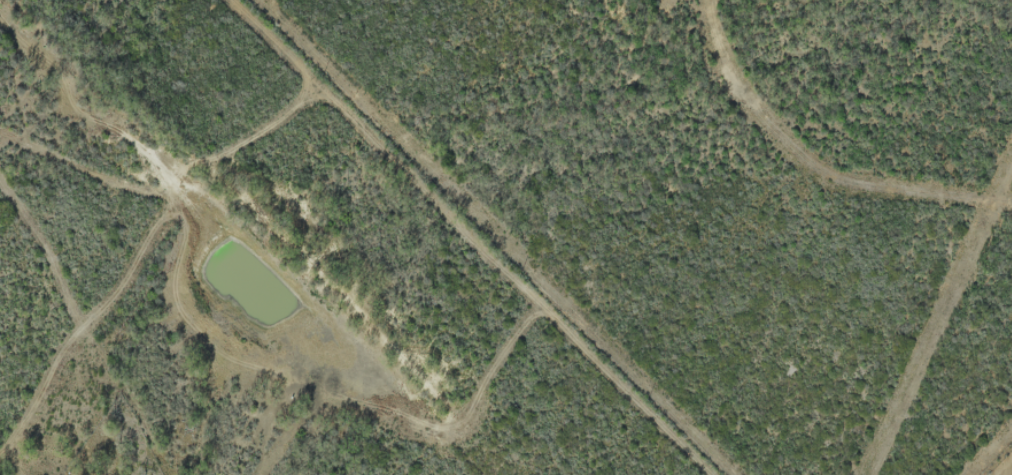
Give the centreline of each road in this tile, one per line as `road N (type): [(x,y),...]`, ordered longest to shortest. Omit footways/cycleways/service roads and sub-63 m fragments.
road 1 (track): [(0,129),(94,164),(328,92),(693,474)]
road 2 (residential): [(281,0),(769,474)]
road 3 (residential): [(839,474),(895,401),(978,120),(1011,48)]
road 4 (track): [(233,0),(328,92)]

